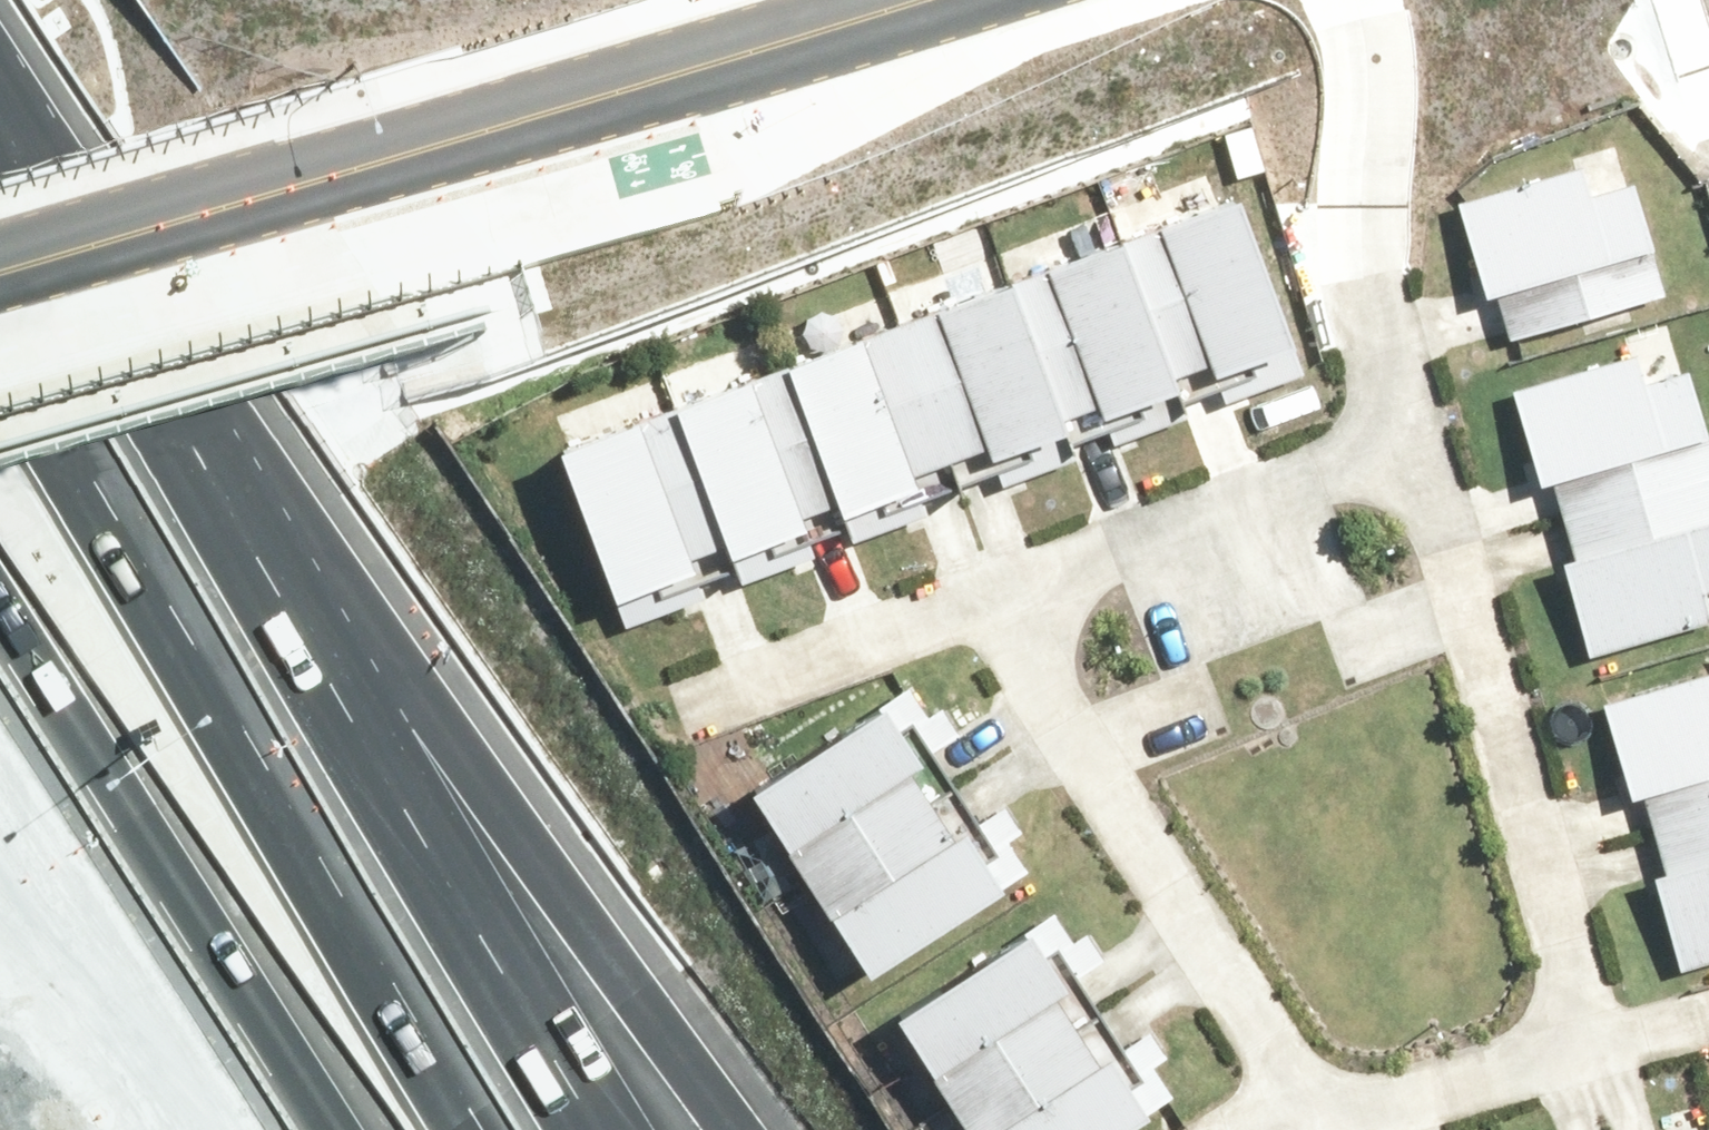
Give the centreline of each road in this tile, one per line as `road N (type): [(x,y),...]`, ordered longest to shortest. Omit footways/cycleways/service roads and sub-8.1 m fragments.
road 1 (motorway): [(0,211),(756,1129)]
road 2 (motorway): [(0,251),(565,1129)]
road 3 (tertiary): [(881,0),(0,268)]
road 4 (residential): [(1417,434),(1580,1000),(1554,1046)]
road 5 (motorway): [(323,1129),(0,608)]
road 6 (residential): [(1324,1107),(1282,1070),(1042,664),(1046,616)]
road 7 (residential): [(1357,0),(1368,58),(1380,285),(1417,434)]
road 8 (residential): [(1046,616),(1075,570),(1118,546),(1417,434)]
road 9 (residential): [(1046,616),(968,618),(693,703)]
road 10 (residential): [(1554,1046),(1533,1065),(1474,1085),(1383,1108),(1324,1107)]
road 11 (residential): [(1554,1046),(1616,1043),(1708,1016)]

